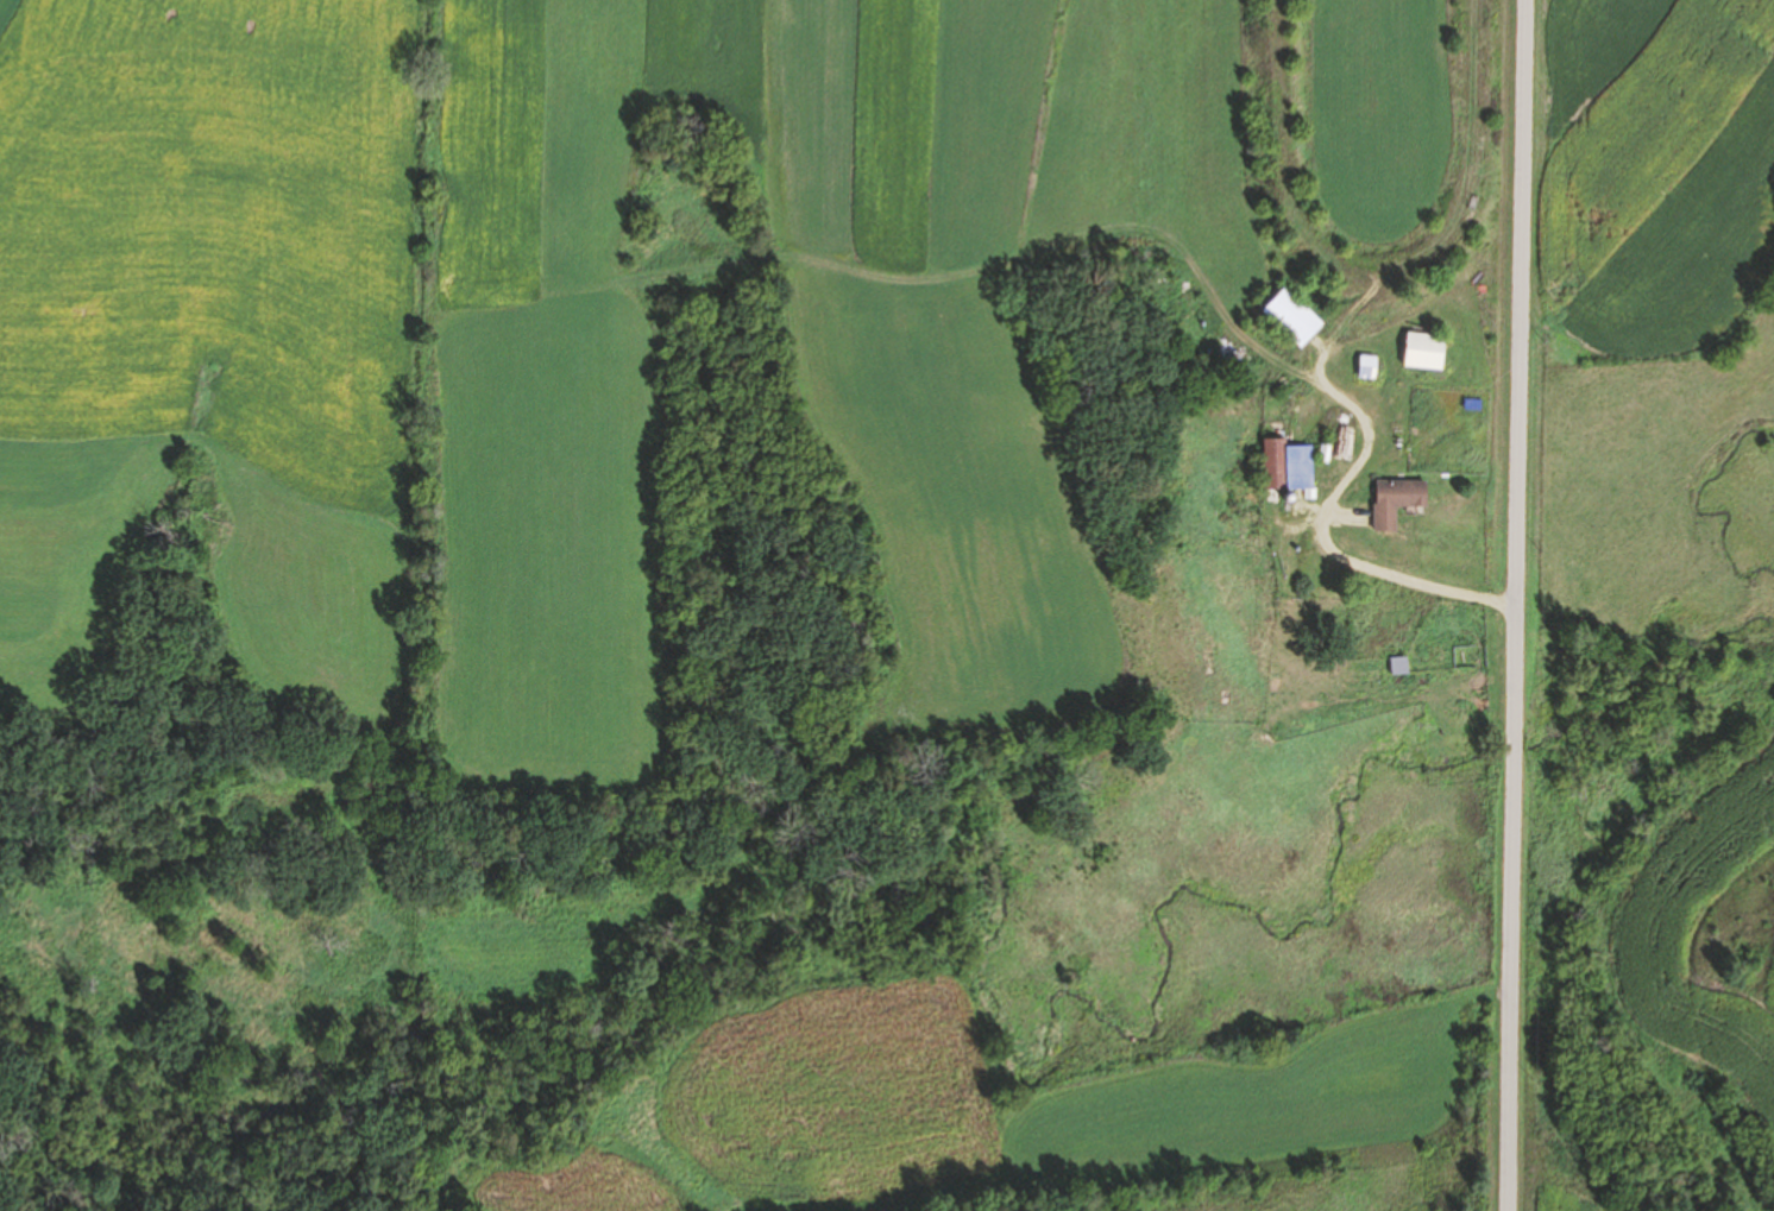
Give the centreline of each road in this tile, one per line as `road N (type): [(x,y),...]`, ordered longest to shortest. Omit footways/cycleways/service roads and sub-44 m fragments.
road 1 (residential): [(1513,1210),(1530,0)]

